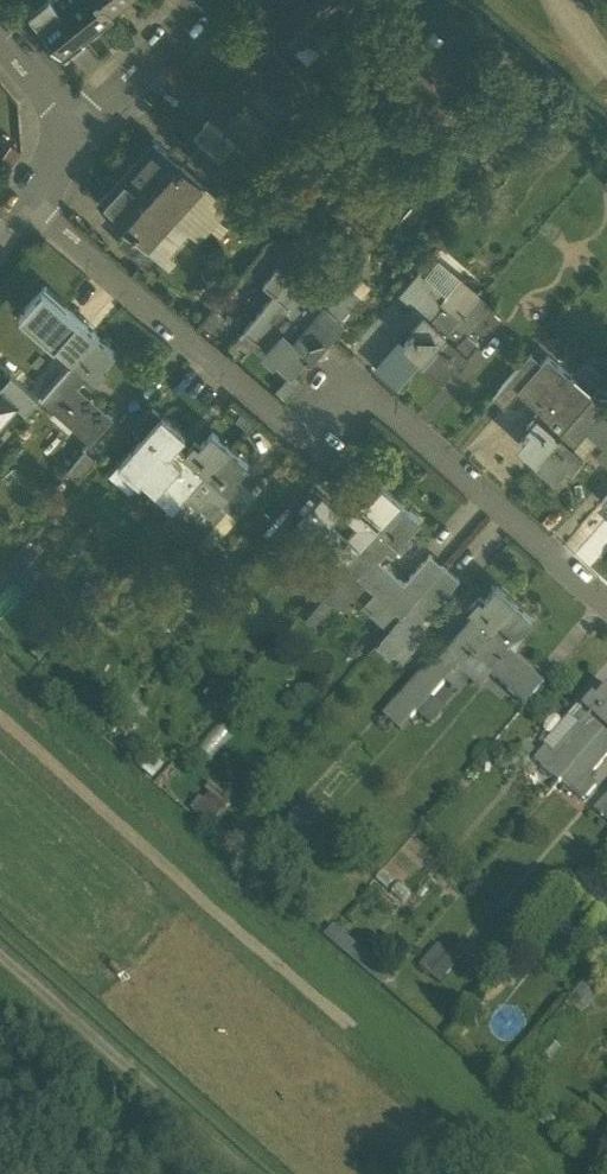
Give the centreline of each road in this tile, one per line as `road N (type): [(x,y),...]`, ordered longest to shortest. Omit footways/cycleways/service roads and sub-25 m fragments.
road 1 (residential): [(27,209),(303,440),(373,397),(606,605)]
road 2 (residential): [(84,129),(214,0)]
road 3 (residential): [(0,42),(64,117),(84,129)]

